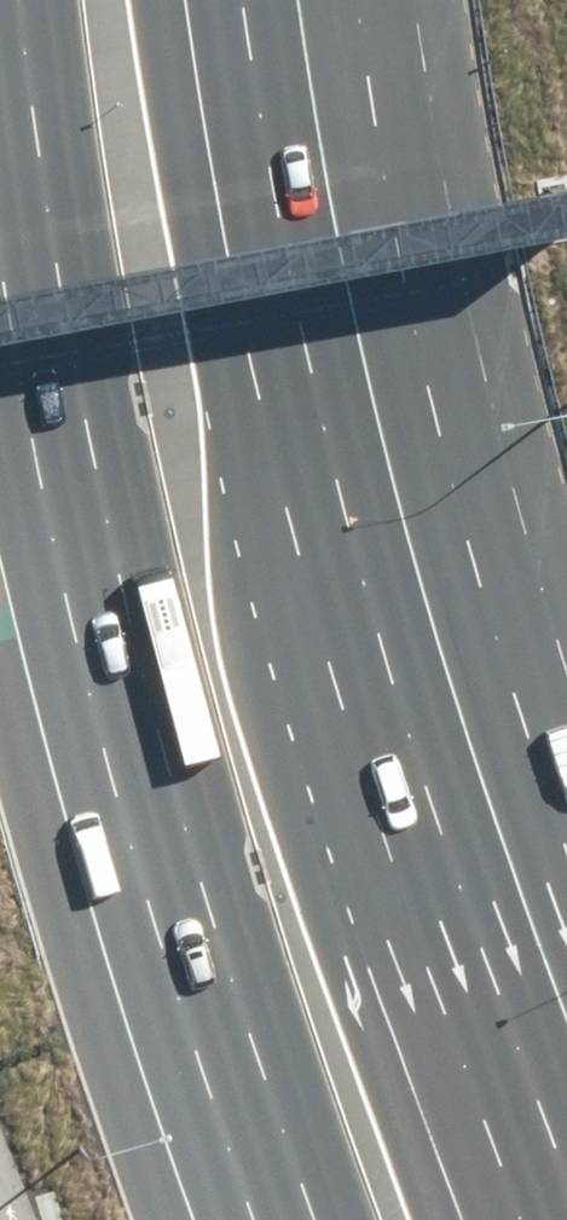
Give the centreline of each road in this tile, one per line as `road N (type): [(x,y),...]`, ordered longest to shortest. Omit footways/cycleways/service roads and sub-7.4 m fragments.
road 1 (primary): [(265,1219),(149,885),(71,593),(0,197)]
road 2 (primary): [(276,0),(368,501),(487,1008)]
road 3 (primary): [(487,1008),(559,1219)]

